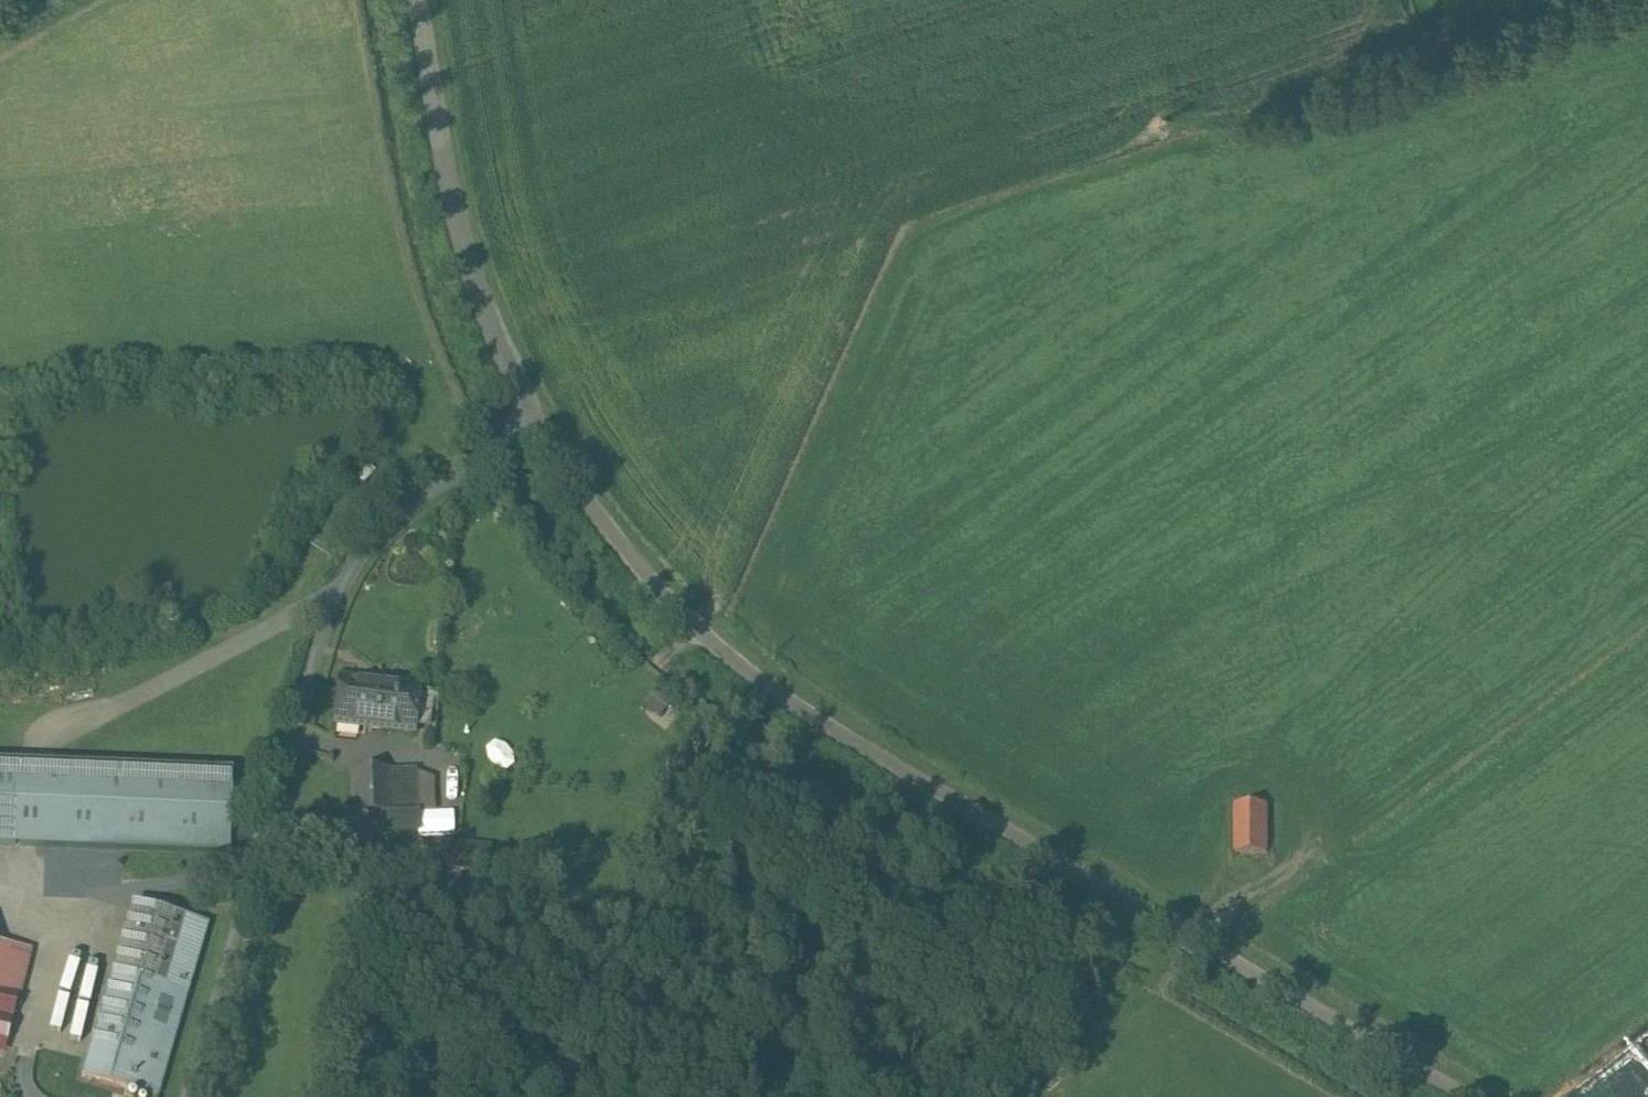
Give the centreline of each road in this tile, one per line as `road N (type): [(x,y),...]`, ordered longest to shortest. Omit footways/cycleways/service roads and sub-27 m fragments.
road 1 (unclassified): [(416,0),(453,199),(500,347),(538,423),(644,570),(772,687),(1470,1096)]

